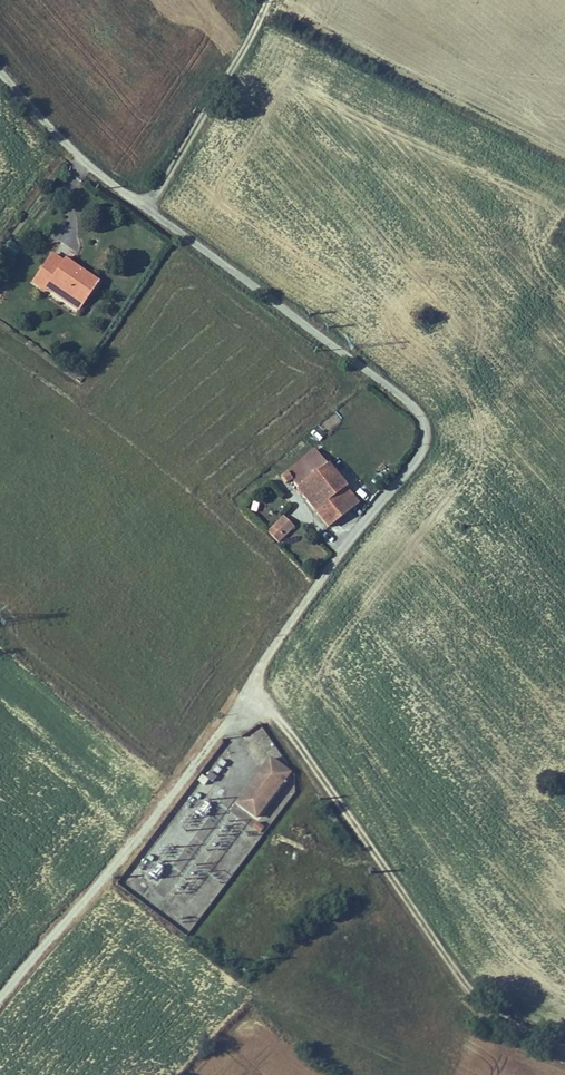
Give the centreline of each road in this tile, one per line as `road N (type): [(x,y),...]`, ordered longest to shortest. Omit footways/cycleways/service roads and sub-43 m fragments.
road 1 (track): [(0,998),(253,689),(488,1010),(564,1045)]
road 2 (unclassified): [(0,68),(94,171),(397,394),(427,430),(414,464),(286,627),(253,689)]
road 3 (track): [(263,0),(143,205)]

